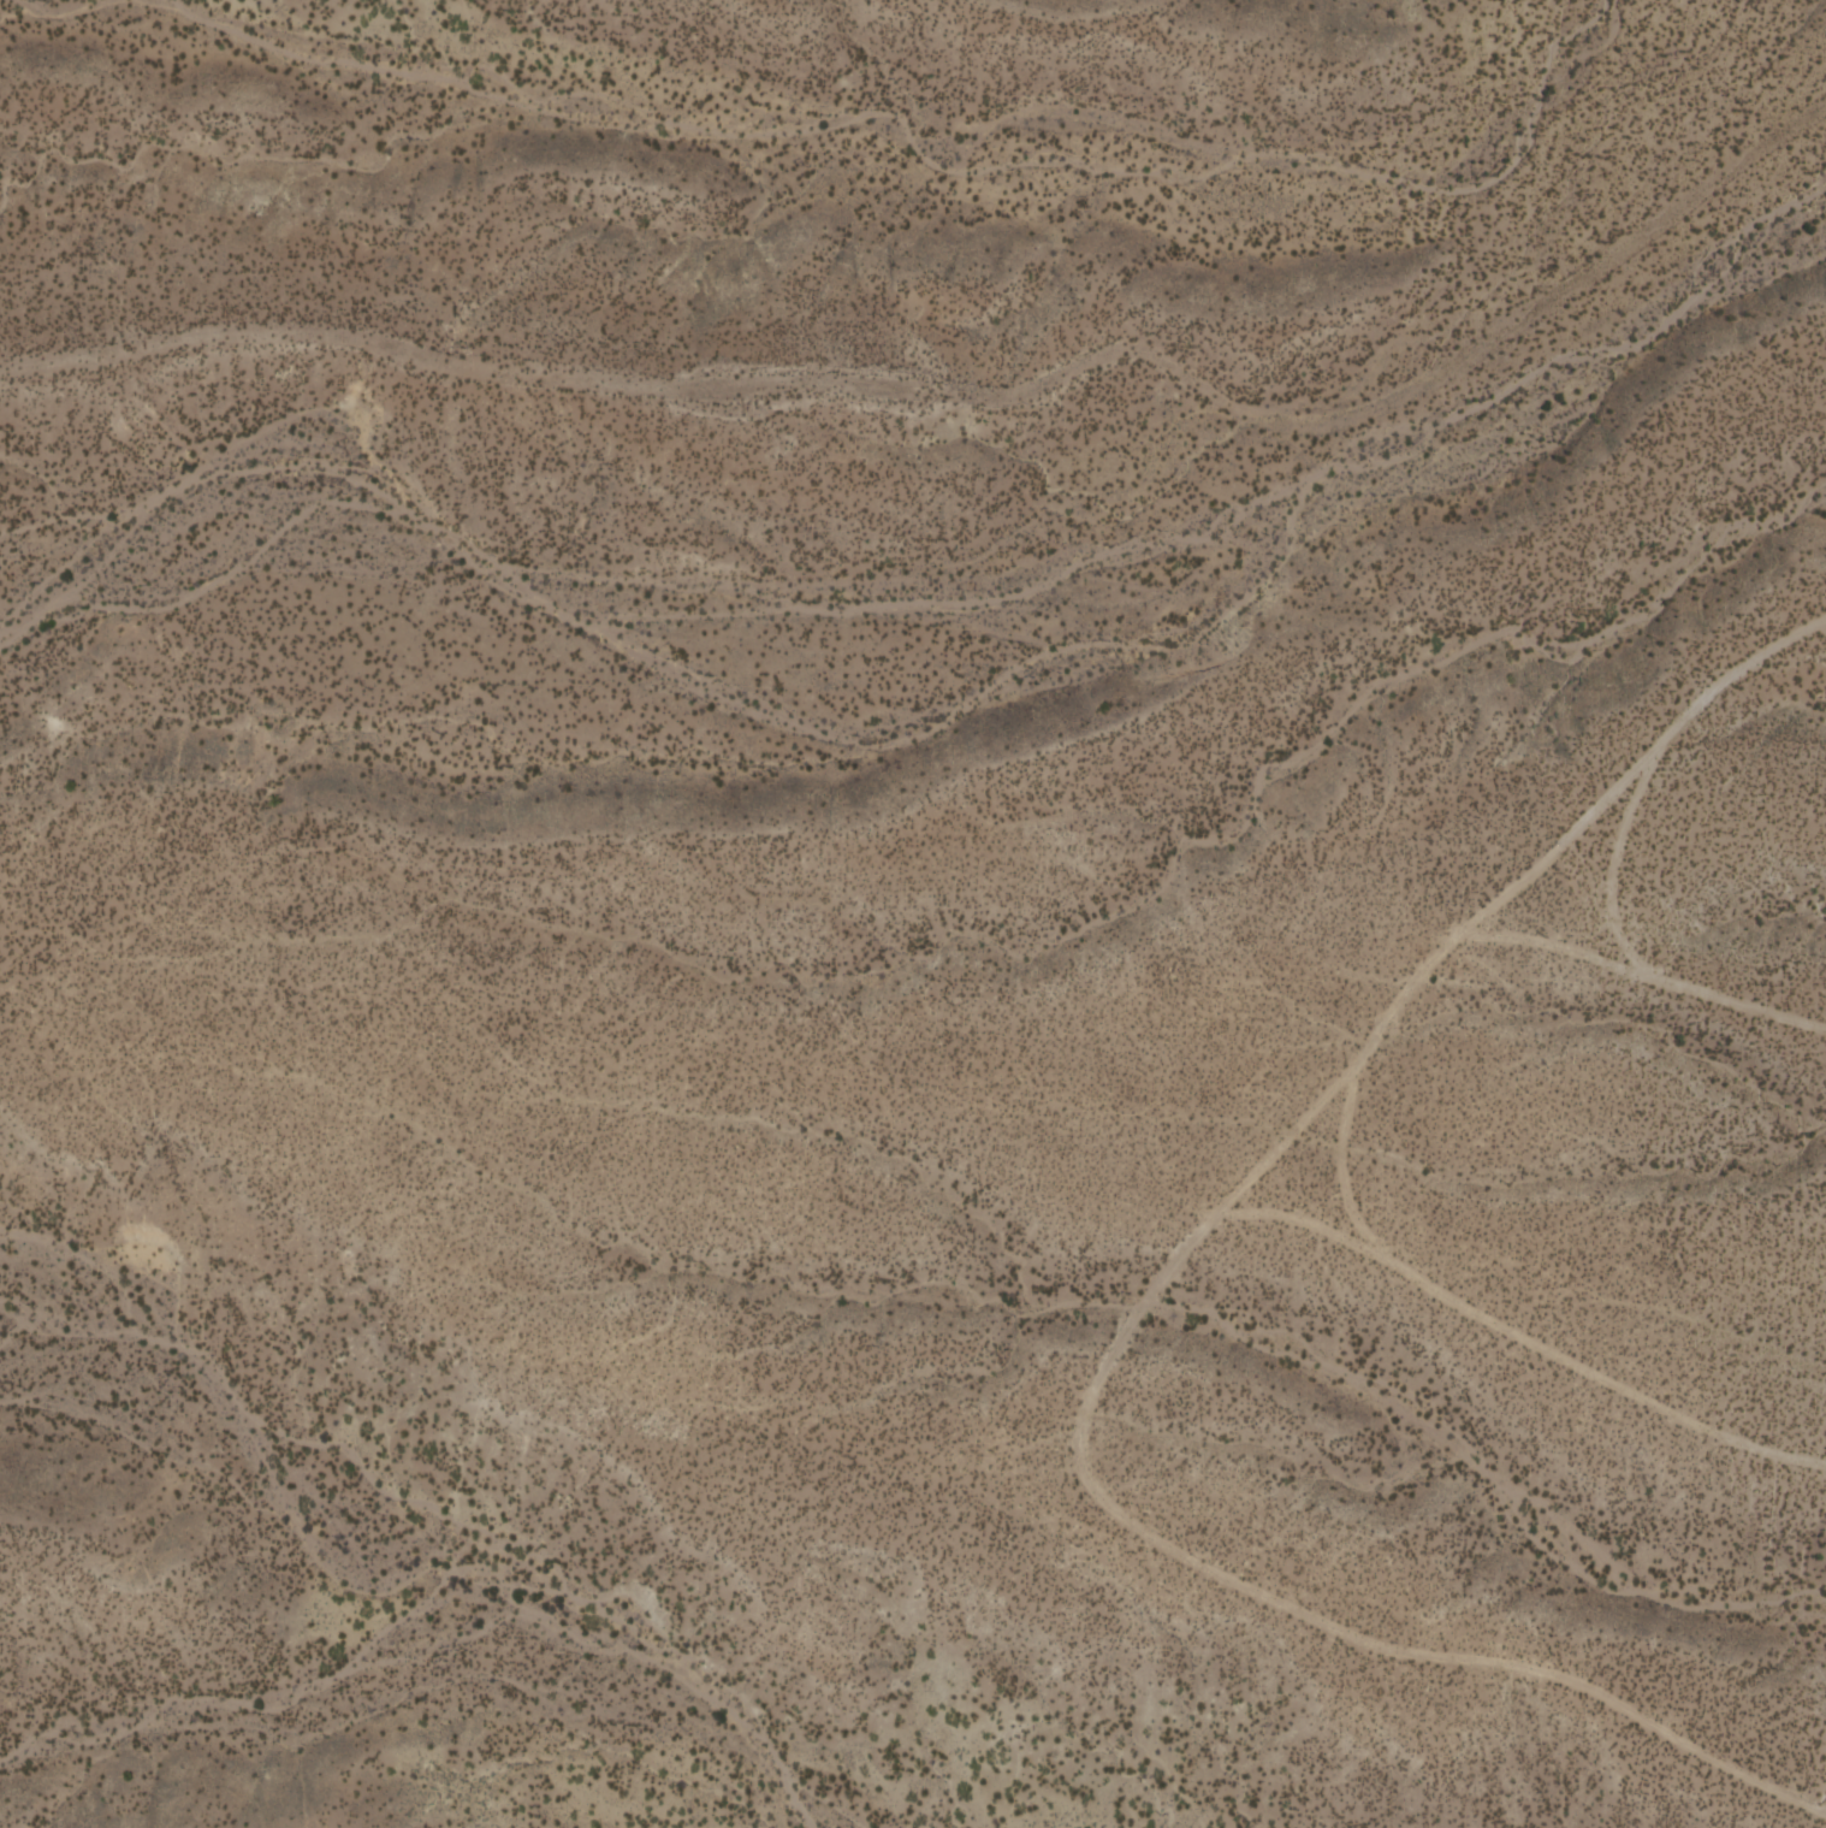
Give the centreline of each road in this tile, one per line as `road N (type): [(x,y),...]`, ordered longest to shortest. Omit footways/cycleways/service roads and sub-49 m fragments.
road 1 (track): [(1825,1814),(1534,1670),(1399,1654),(1326,1628),(1181,1558),(1111,1514),(1073,1456),(1095,1379),(1142,1290),(1216,1215),(1270,1209),(1690,1422),(1825,1464)]
road 2 (track): [(1373,1258),(1335,1172),(1352,1059),(1398,992),(1451,935),(1542,941),(1825,1026)]
road 3 (track): [(1637,972),(1609,917),(1615,847),(1655,750),(1702,698),(1825,620)]
road 4 (track): [(1451,935),(1655,750)]
road 5 (track): [(1216,1215),(1352,1059)]

